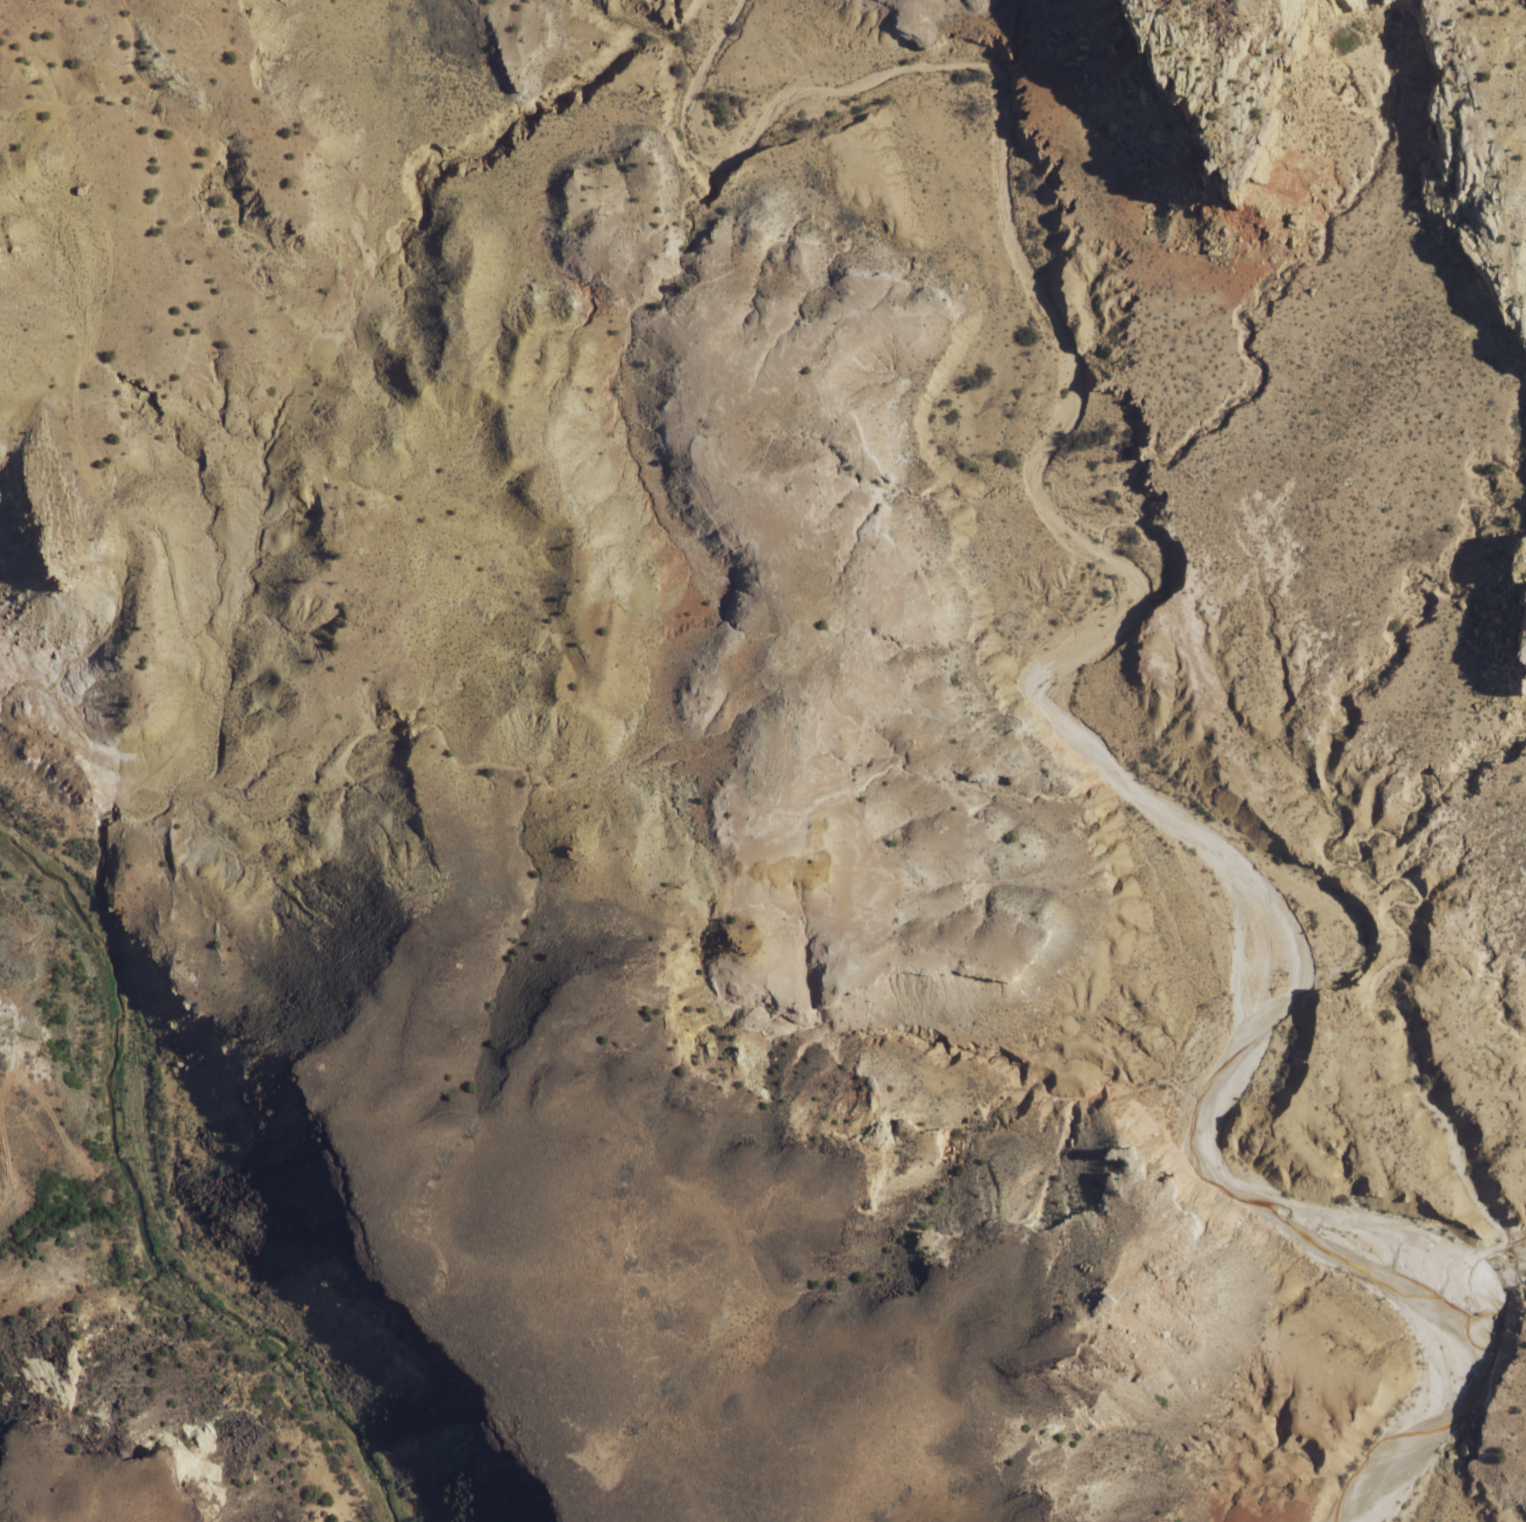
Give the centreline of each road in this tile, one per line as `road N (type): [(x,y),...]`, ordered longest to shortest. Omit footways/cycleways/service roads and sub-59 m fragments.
road 1 (track): [(0,1208),(11,1192),(5,1130),(17,1066)]

